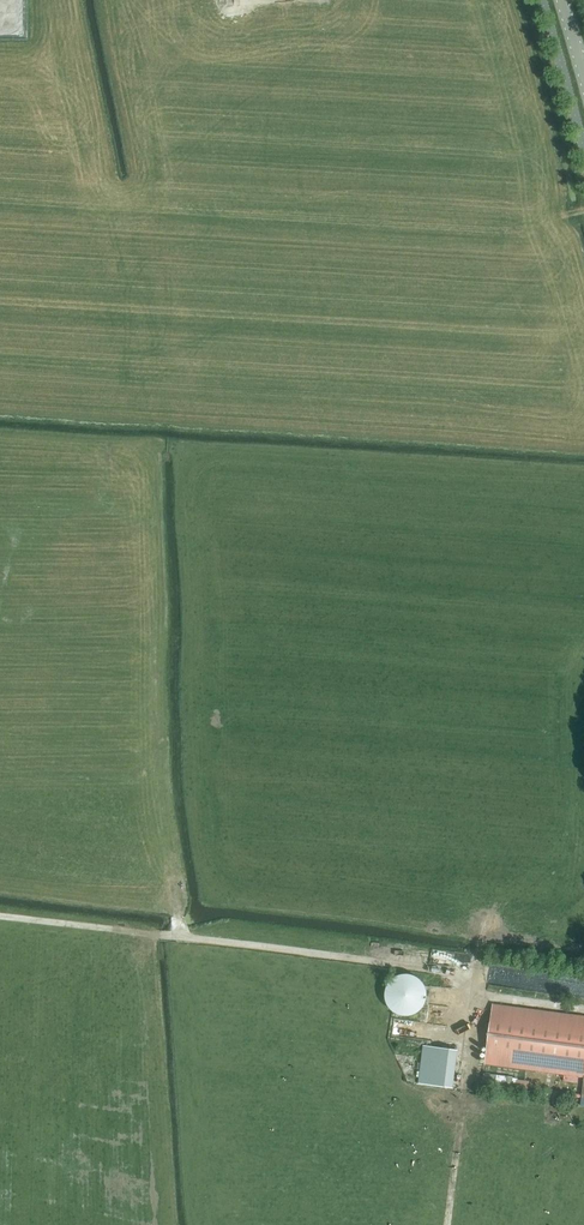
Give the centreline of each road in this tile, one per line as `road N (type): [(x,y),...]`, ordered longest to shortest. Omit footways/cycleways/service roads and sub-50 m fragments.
road 1 (track): [(474,995),(445,972),(0,917)]
road 2 (track): [(447,1224),(464,1090)]

